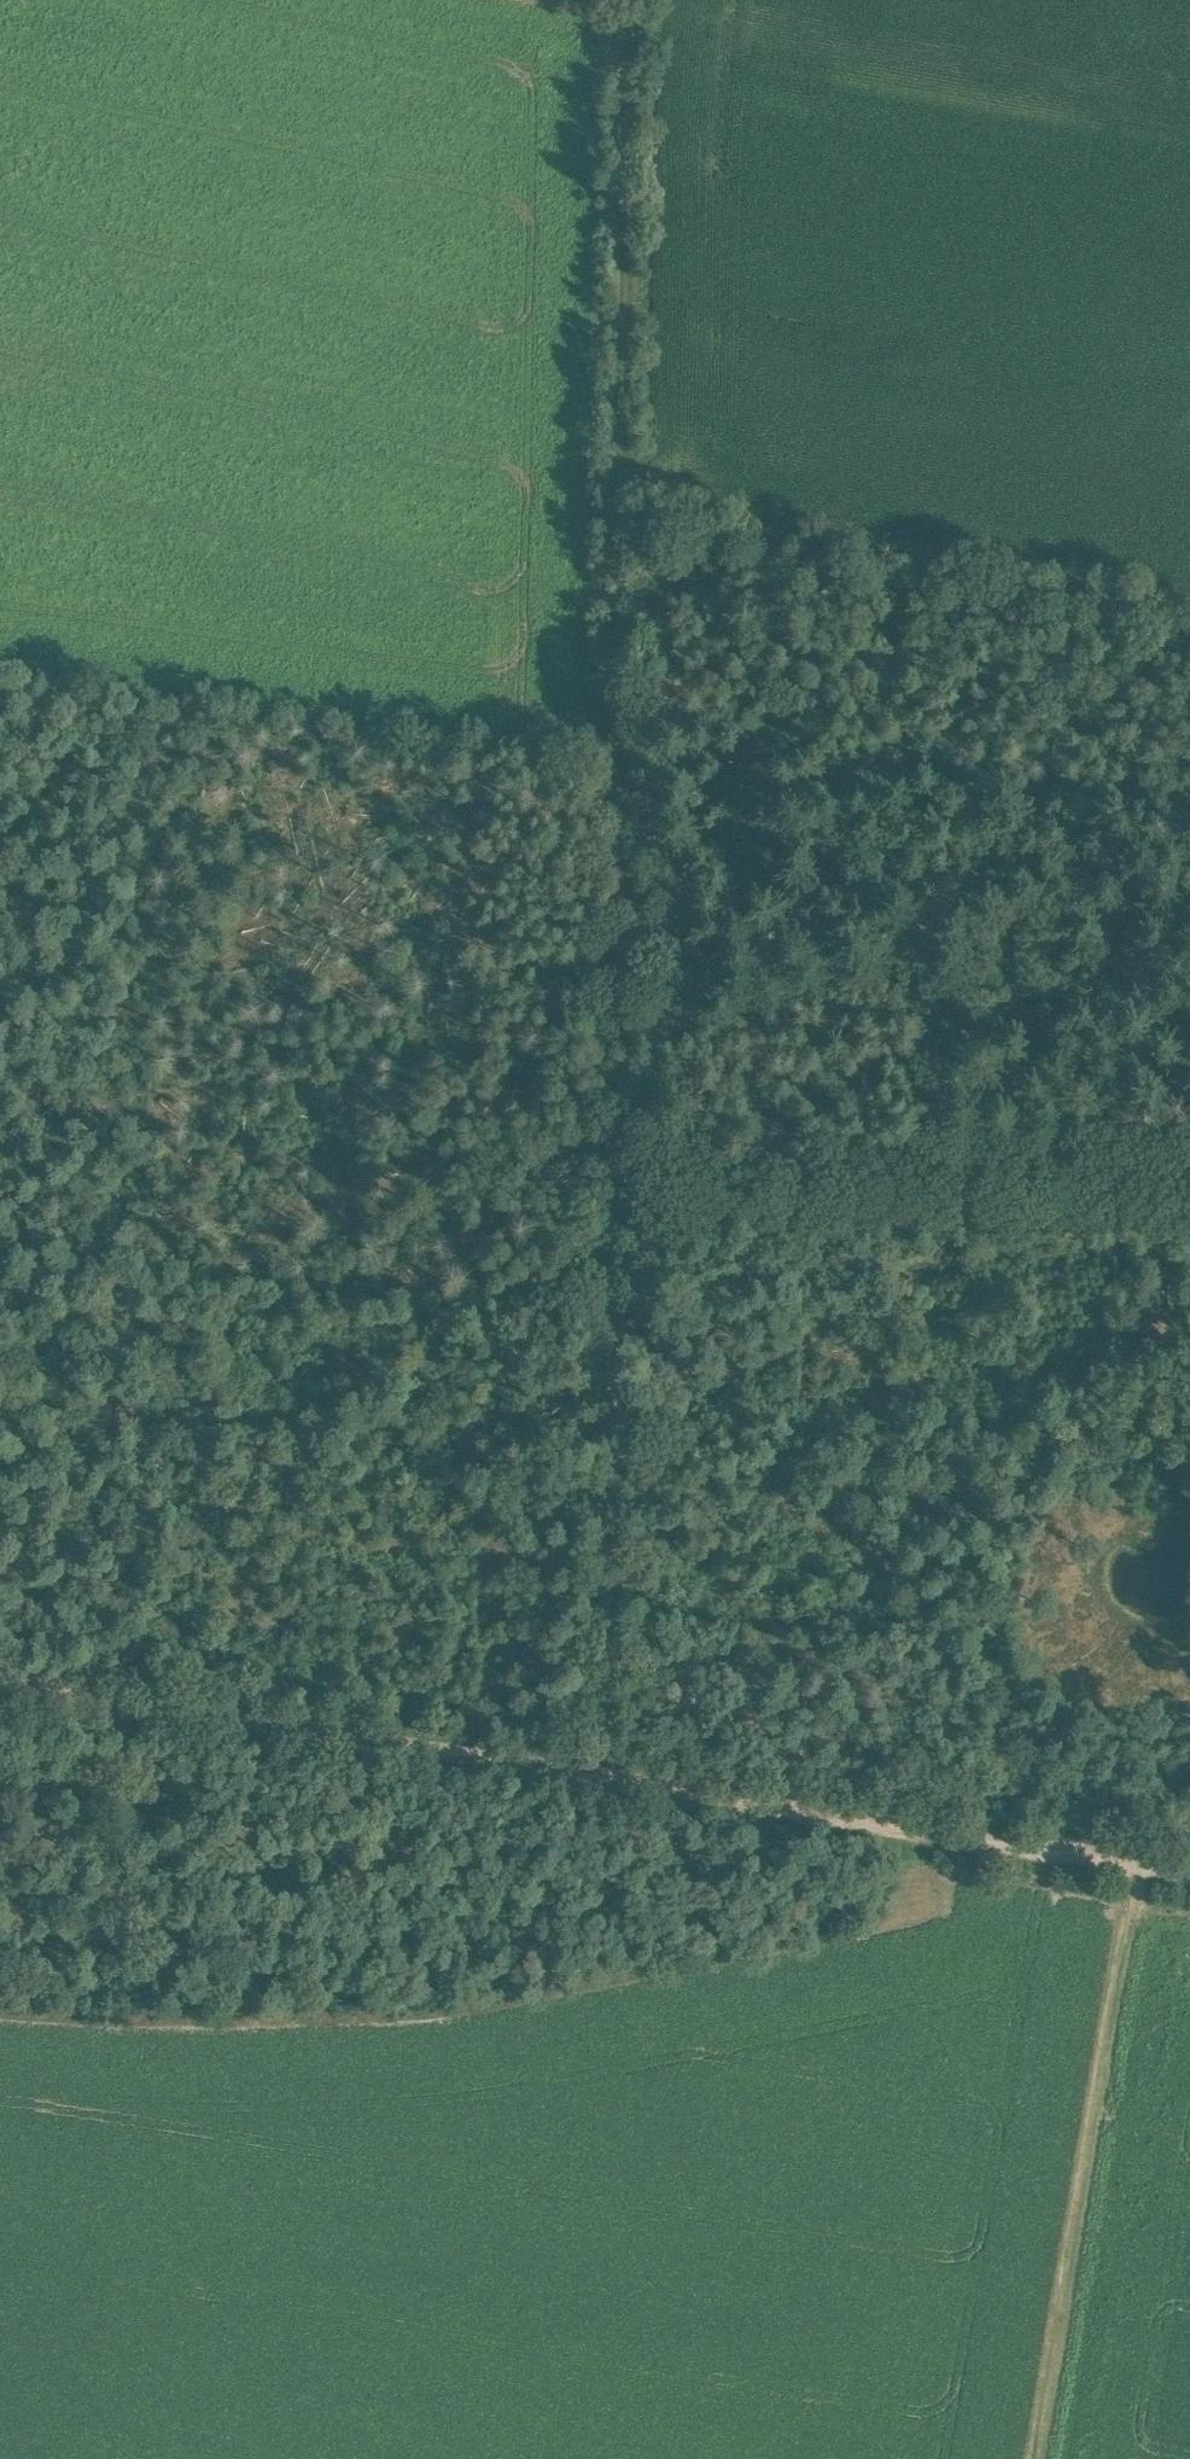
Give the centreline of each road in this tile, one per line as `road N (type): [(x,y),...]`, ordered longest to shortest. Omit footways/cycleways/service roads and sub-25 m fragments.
road 1 (track): [(1189,1882),(0,1687)]
road 2 (track): [(612,1179),(630,0)]
road 3 (track): [(601,1785),(612,1179)]

